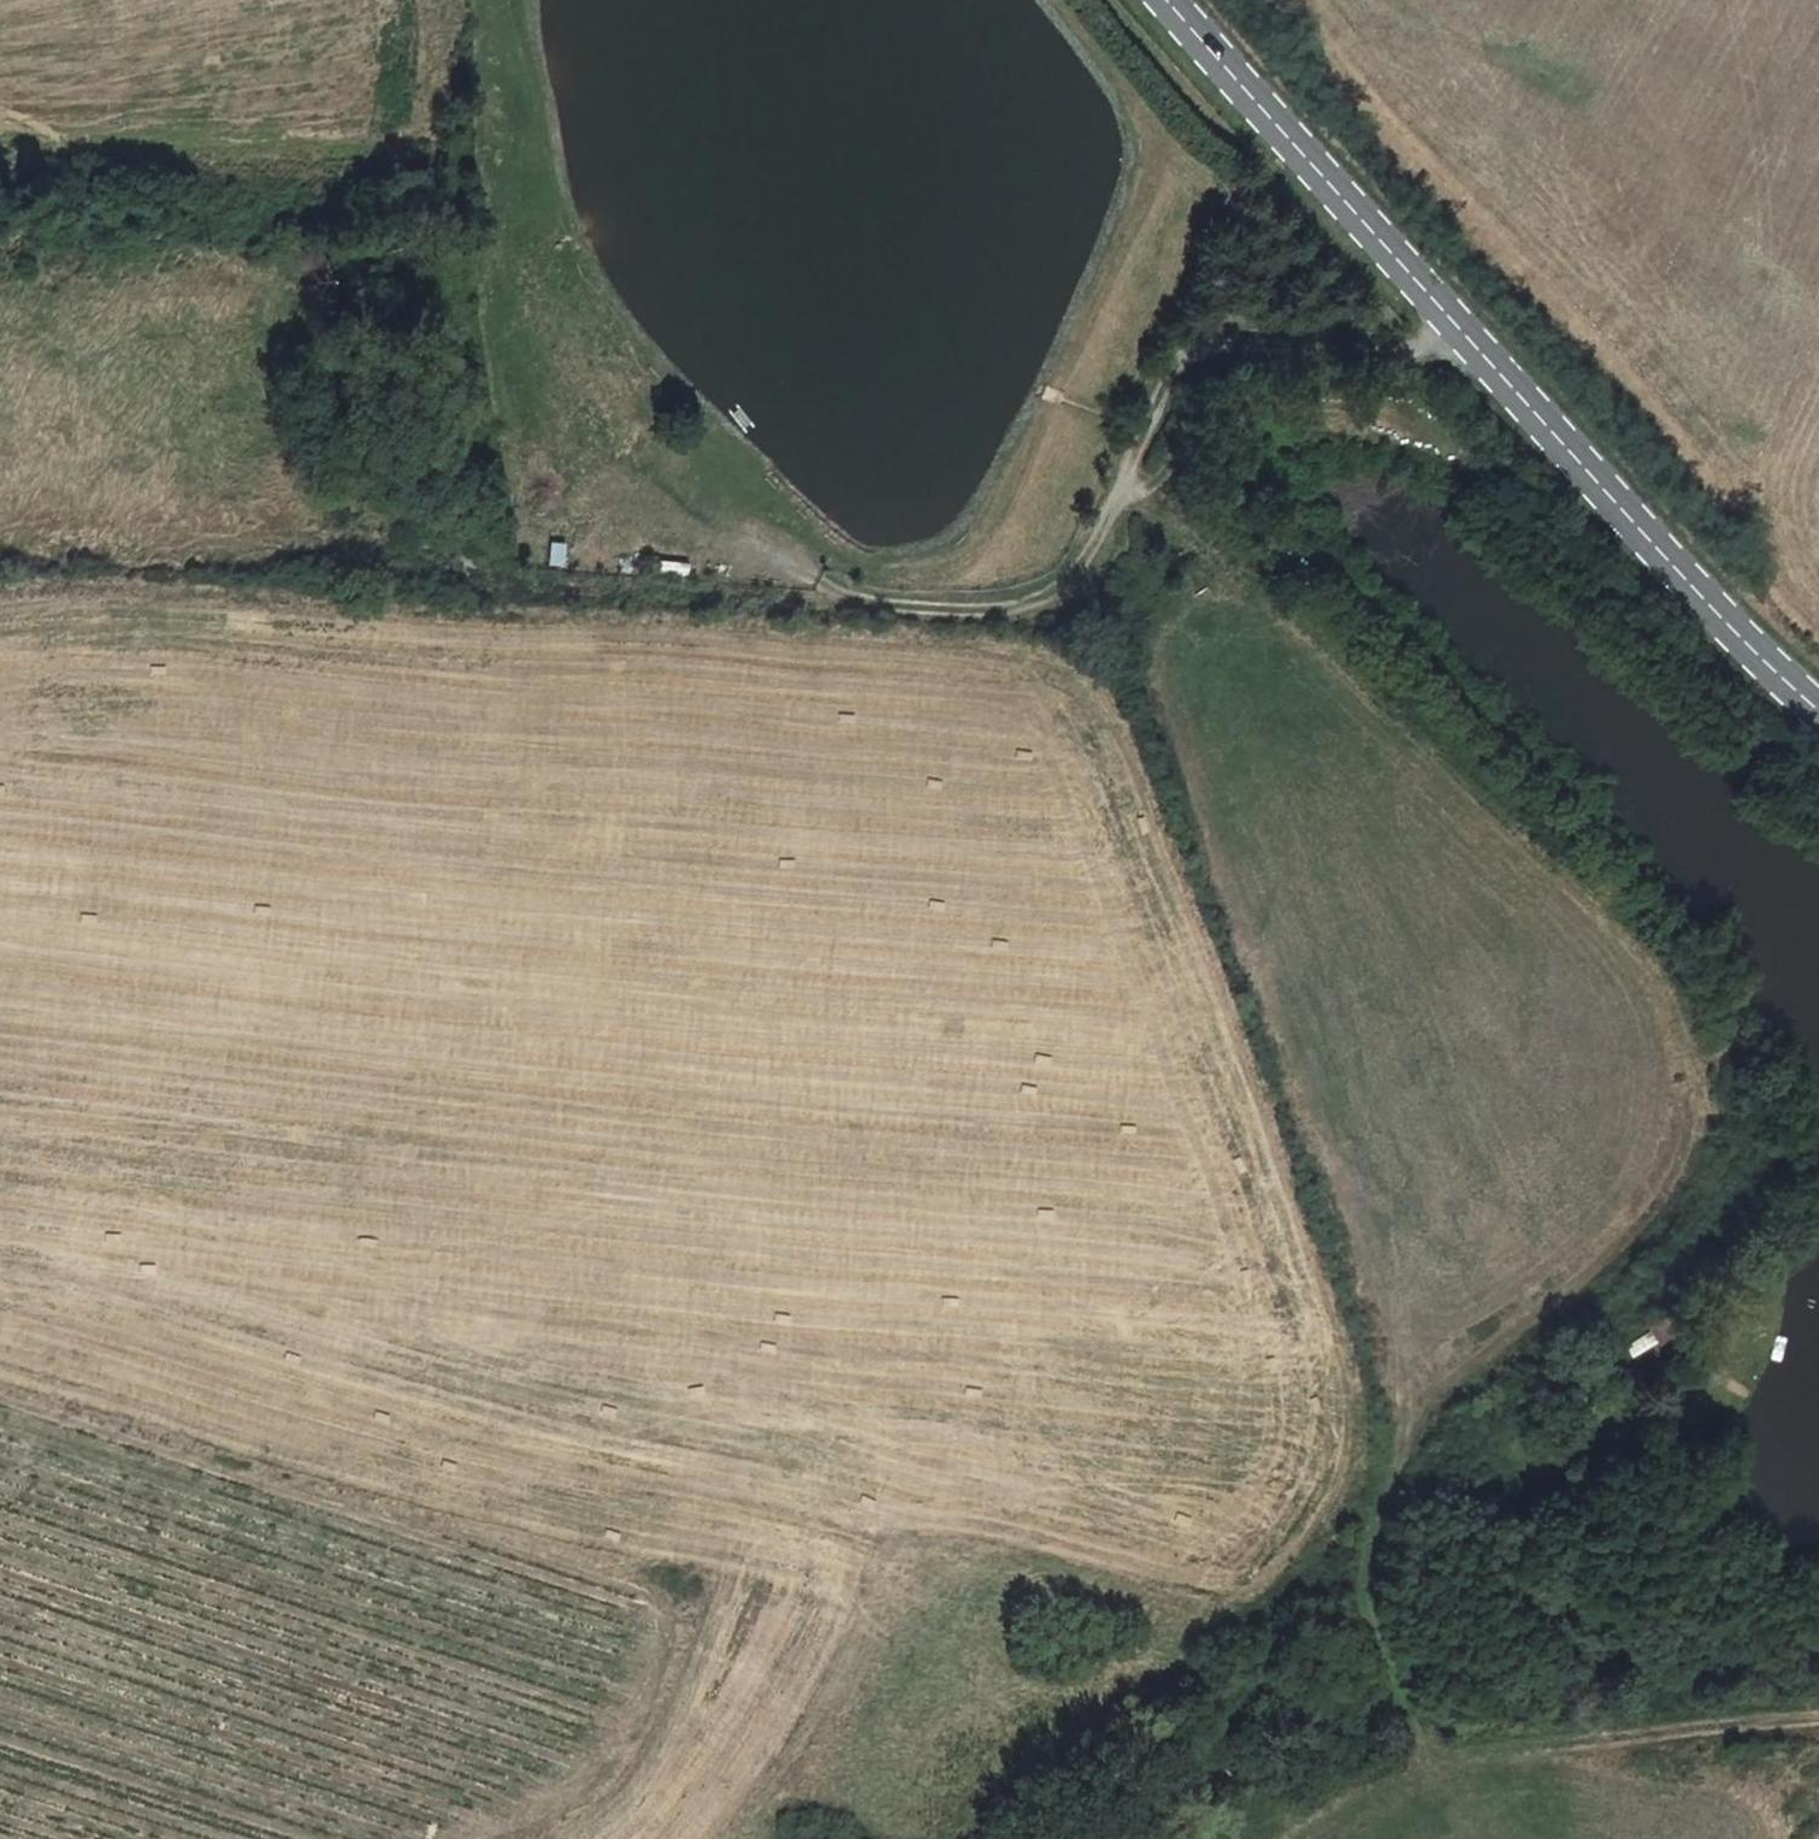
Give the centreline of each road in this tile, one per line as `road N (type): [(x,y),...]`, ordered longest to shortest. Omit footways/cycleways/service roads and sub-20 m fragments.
road 1 (secondary): [(1818,696),(1733,621),(1174,0)]

